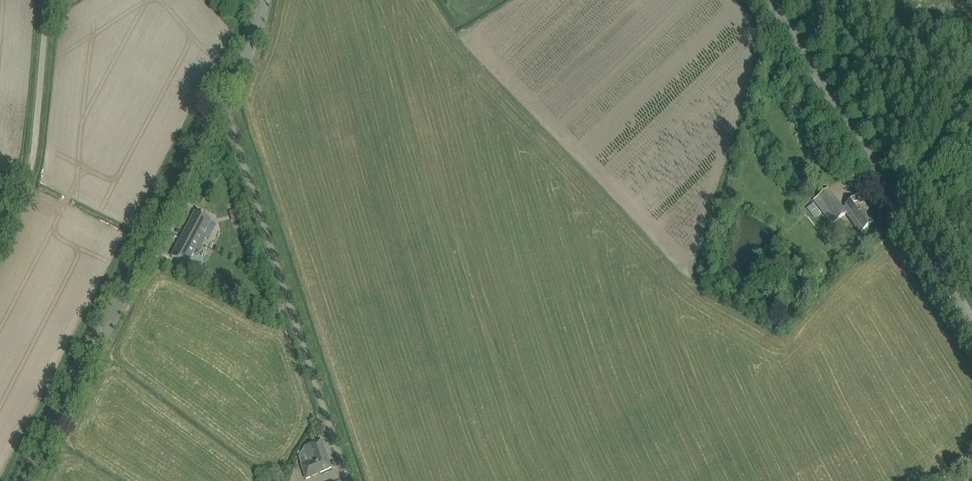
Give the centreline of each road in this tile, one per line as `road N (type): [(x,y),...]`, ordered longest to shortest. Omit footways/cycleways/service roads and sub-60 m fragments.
road 1 (unclassified): [(30,480),(218,114)]
road 2 (unclassified): [(348,480),(229,123),(218,114)]
road 3 (tertiary): [(971,323),(770,0)]
road 4 (unclassified): [(0,228),(31,164),(43,42),(59,0)]
road 5 (unclassified): [(218,114),(261,24),(265,0)]

